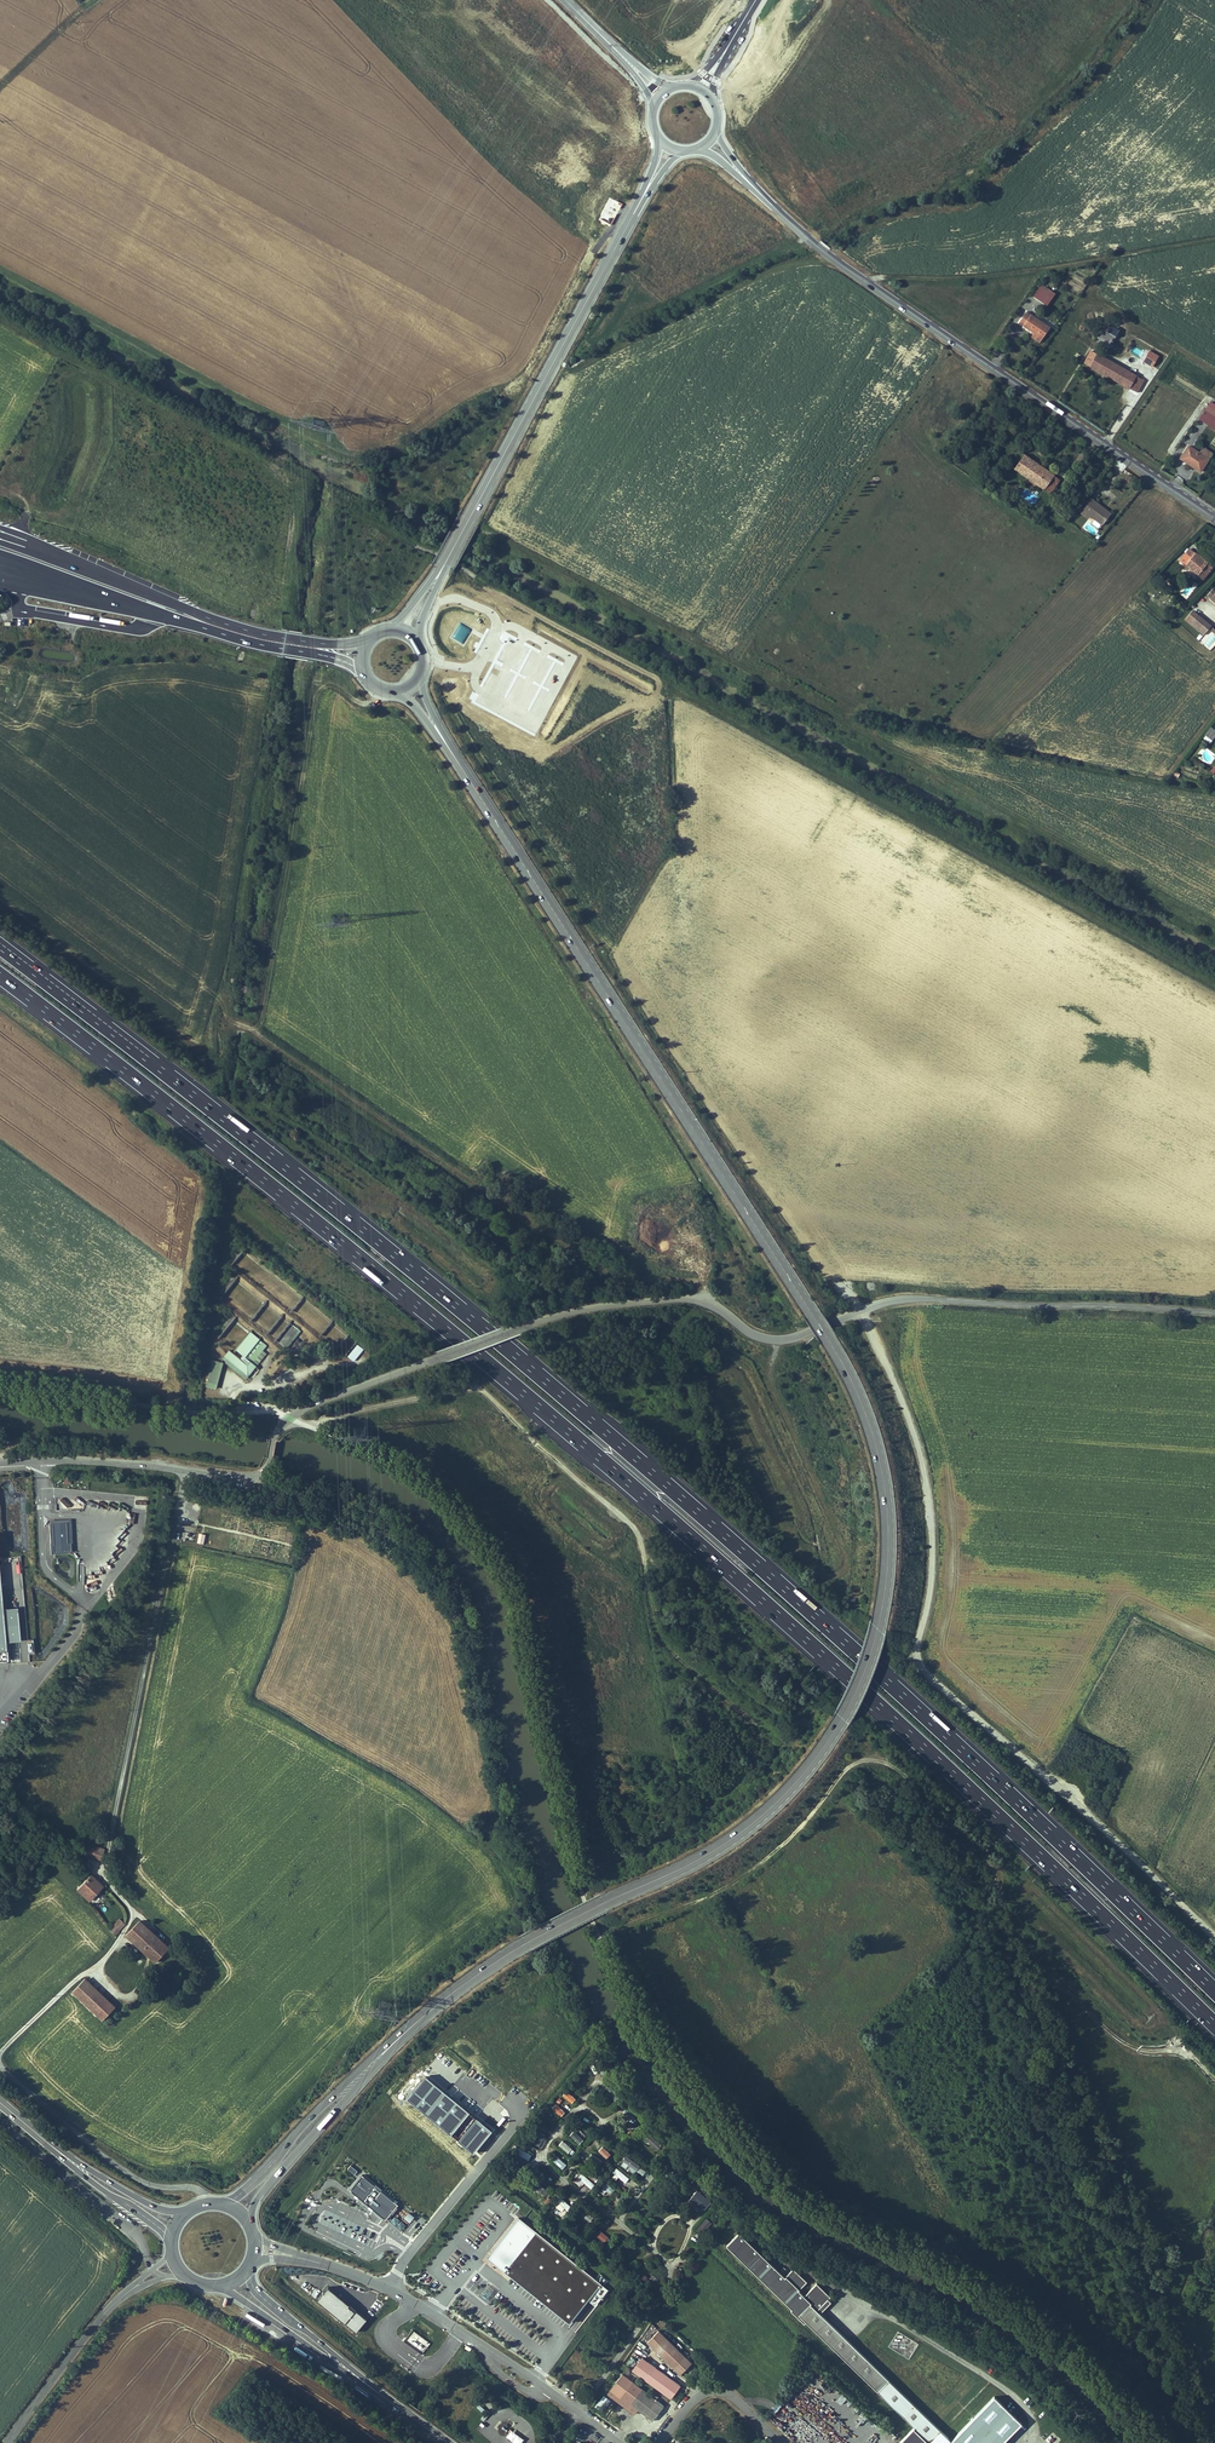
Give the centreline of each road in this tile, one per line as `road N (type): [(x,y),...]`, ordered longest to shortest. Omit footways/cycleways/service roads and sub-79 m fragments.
road 1 (primary): [(445,744),(834,1346),(869,1420),(888,1550),(864,1670),(840,1724),(793,1787),(694,1861),(549,1929),(475,1975),(410,2026),(295,2144)]
road 2 (track): [(1214,2082),(1183,2049),(1127,2047),(1035,1958),(999,1870),(921,1791),(875,1761),(847,1769),(784,1846),(710,1899),(606,1932),(587,1878),(711,1811),(755,1766),(758,1730),(661,1638),(638,1532),(482,1392),(308,1425)]
road 3 (motorway): [(0,974),(338,1240),(682,1528),(1214,2026)]
road 4 (motorway): [(1214,1993),(693,1508),(349,1219),(0,944)]
road 5 (tertiary): [(527,1326),(589,1309),(691,1300),(774,1342),(897,1301),(1214,1313)]
road 6 (track): [(711,1305),(703,1283),(618,1275),(579,1258),(229,1021)]
road 7 (secondary): [(756,189),(828,257),(1214,518)]
road 8 (primary): [(645,192),(445,565)]
road 9 (track): [(863,280),(999,276),(1214,239)]
road 10 (motorway): [(0,548),(265,639),(321,650)]
road 11 (residential): [(390,2289),(621,2442)]
road 12 (tertiary): [(0,1463),(242,1478),(269,1465)]
road 13 (residential): [(390,2289),(405,2257),(525,2112)]
road 14 (tertiary): [(133,2289),(94,2327),(6,2442)]
road 15 (primary): [(211,2285),(369,2386)]
road 16 (tertiary): [(275,1437),(308,1410),(439,1361)]
road 17 (primary): [(369,2386),(256,2291),(245,2269)]
road 18 (residential): [(660,2442),(701,2394),(726,2394),(780,2442)]
road 19 (primary): [(71,2162),(171,2239)]
road 20 (primary): [(184,2213),(157,2210),(71,2162)]

